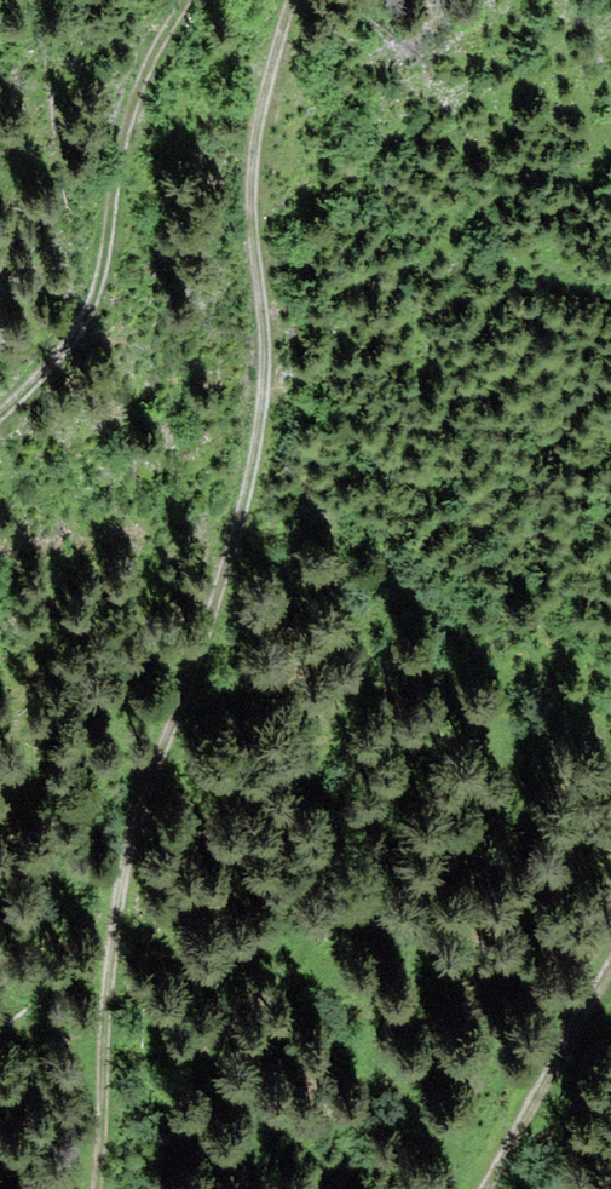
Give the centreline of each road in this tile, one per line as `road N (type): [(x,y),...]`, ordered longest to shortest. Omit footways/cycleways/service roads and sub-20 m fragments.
road 1 (track): [(103,1188),(119,885),(145,779),(202,668),(242,530),(267,398),(254,203),(266,109),(294,0)]
road 2 (track): [(190,0),(130,125),(103,294),(60,358),(0,417)]
road 3 (track): [(610,970),(488,1188)]

